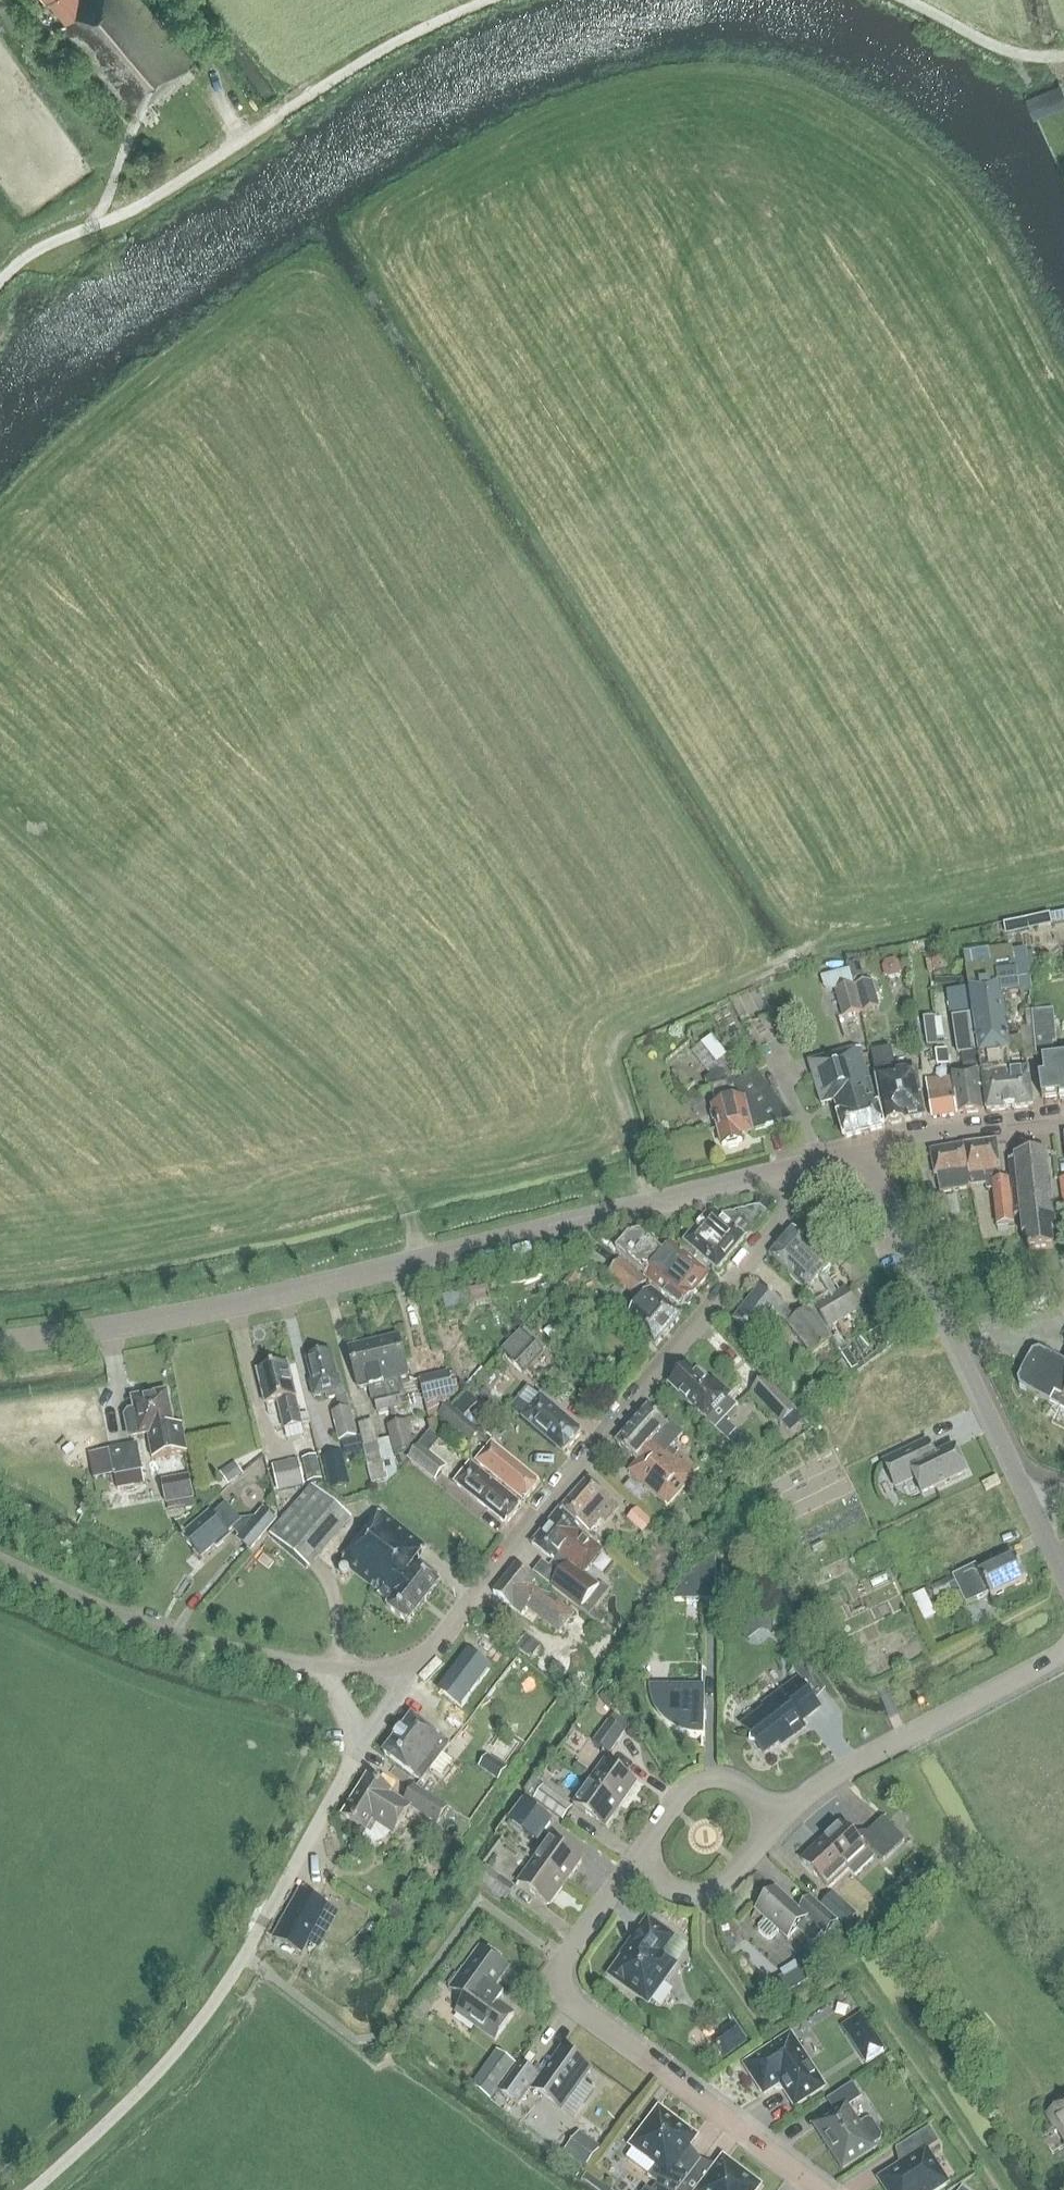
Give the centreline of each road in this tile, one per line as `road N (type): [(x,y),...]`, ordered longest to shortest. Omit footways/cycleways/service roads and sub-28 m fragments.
road 1 (tertiary): [(795,1168),(225,1305),(0,1341)]
road 2 (residential): [(417,1662),(790,1203),(795,1168)]
road 3 (unclassified): [(0,281),(44,246),(160,194),(388,47),(490,0)]
road 4 (unclassified): [(32,2189),(143,2087),(209,2010),(360,1741)]
road 5 (residential): [(815,2189),(546,1985),(633,1858)]
road 6 (residential): [(1030,1513),(862,1148)]
road 7 (residential): [(0,1558),(106,1609),(327,1667)]
road 8 (residential): [(777,1818),(846,1766),(1063,1646)]
road 9 (tertiary): [(862,1148),(1063,1119)]
road 10 (residential): [(633,1858),(683,1789),(699,1779),(745,1786),(777,1818)]
road 11 (residential): [(633,1858),(687,1892),(706,1890),(777,1818)]
road 12 (unclassified): [(906,0),(1006,51),(1063,56)]

